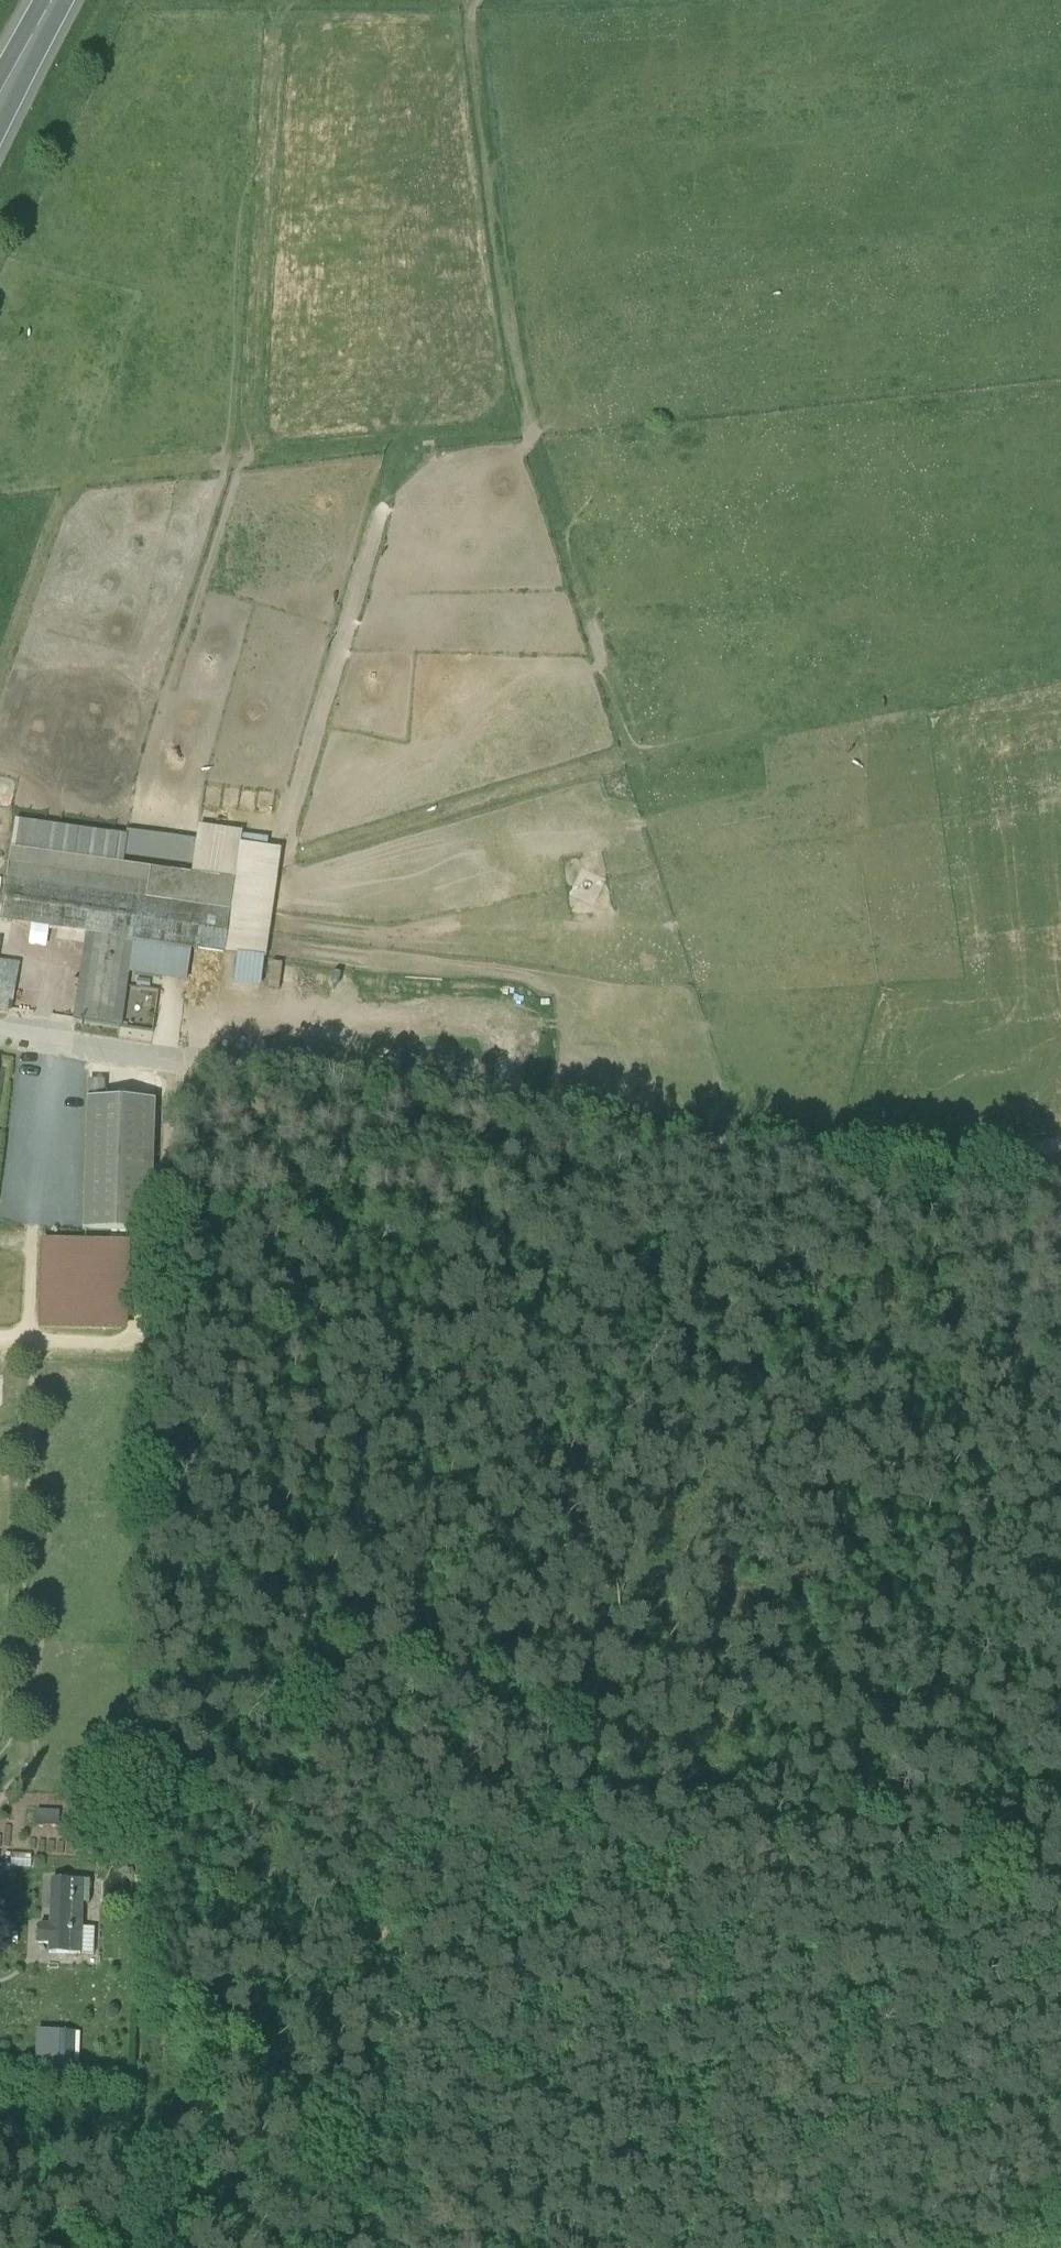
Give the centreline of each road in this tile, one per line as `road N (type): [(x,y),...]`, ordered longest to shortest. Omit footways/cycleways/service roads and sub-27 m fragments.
road 1 (track): [(0,1025),(761,1148),(909,1162),(1060,1144)]
road 2 (track): [(52,1034),(35,1197)]

